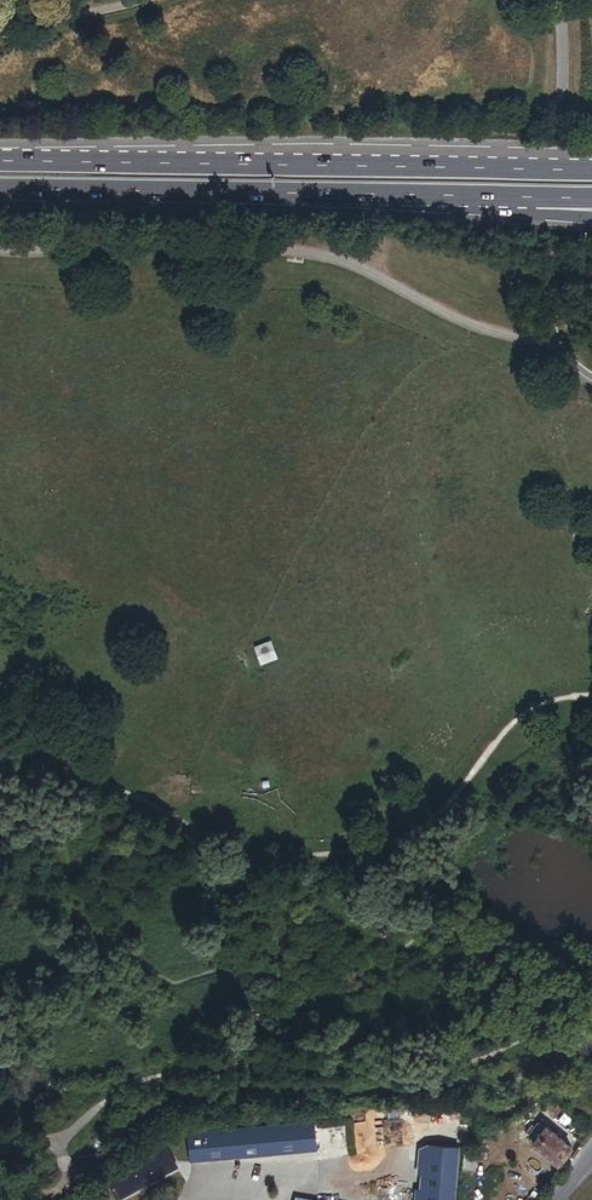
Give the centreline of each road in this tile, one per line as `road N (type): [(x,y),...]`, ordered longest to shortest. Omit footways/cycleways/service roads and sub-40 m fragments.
road 1 (trunk): [(426,167),(0,161)]
road 2 (trunk): [(0,190),(413,196)]
road 3 (trunk): [(413,196),(591,218)]
road 4 (trunk): [(413,196),(591,199)]
road 5 (trunk): [(591,160),(426,167)]
road 6 (trunk): [(591,172),(426,167)]

